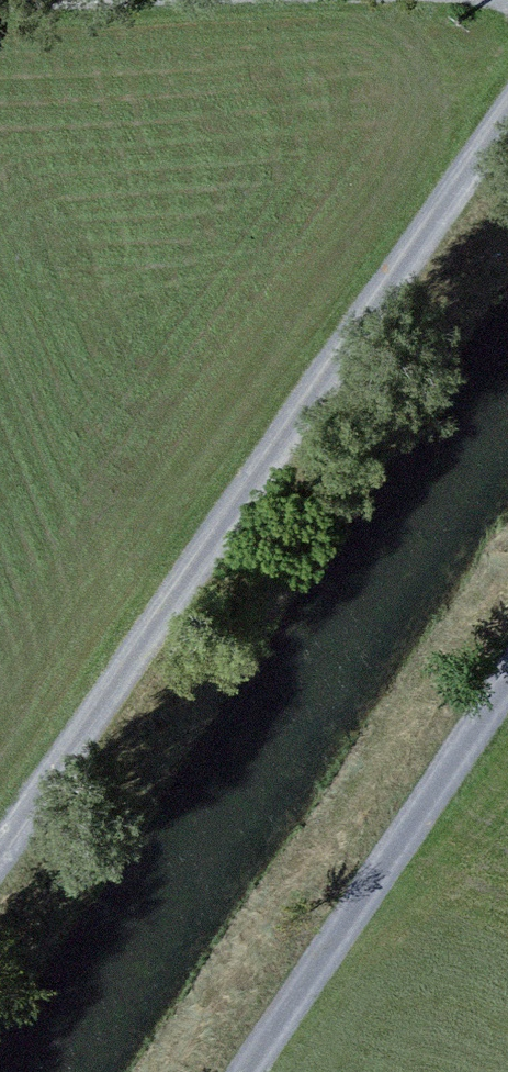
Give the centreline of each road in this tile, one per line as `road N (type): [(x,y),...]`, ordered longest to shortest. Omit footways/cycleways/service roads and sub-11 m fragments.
road 1 (track): [(507,123),(0,891)]
road 2 (track): [(507,721),(276,1071)]

